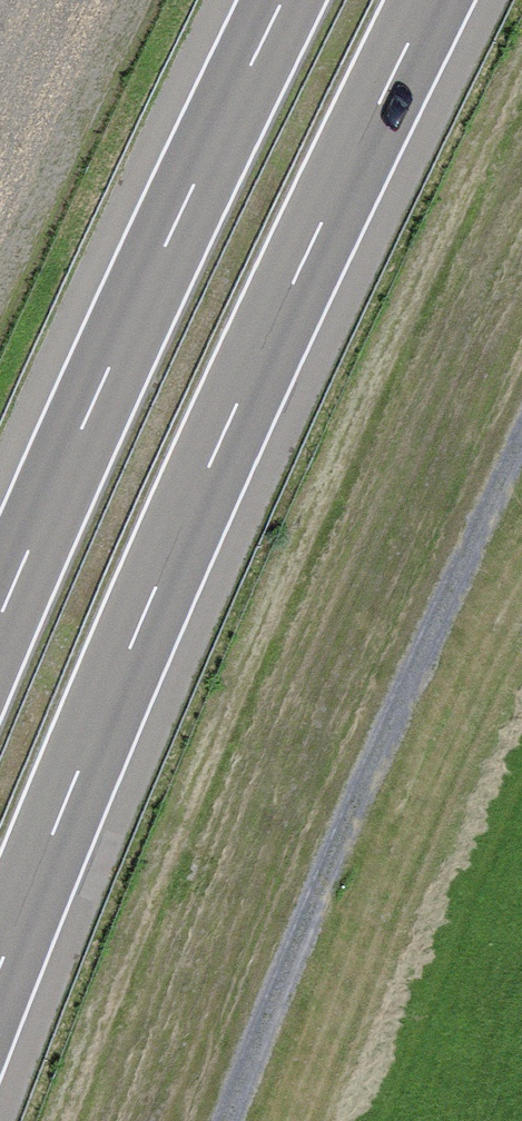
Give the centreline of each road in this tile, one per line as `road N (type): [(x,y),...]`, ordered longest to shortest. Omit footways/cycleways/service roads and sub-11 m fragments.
road 1 (motorway): [(0,976),(68,790),(304,246),(429,0)]
road 2 (motorway): [(283,0),(0,619)]
road 3 (track): [(249,1120),(521,497)]

